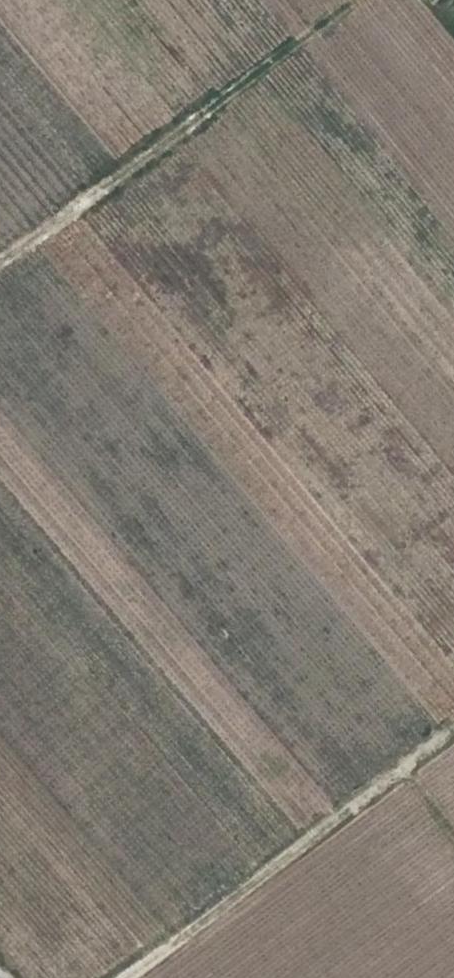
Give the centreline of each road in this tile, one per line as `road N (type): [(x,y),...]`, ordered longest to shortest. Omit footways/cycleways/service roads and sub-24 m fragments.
road 1 (track): [(0,258),(363,0)]
road 2 (track): [(453,728),(127,977)]

